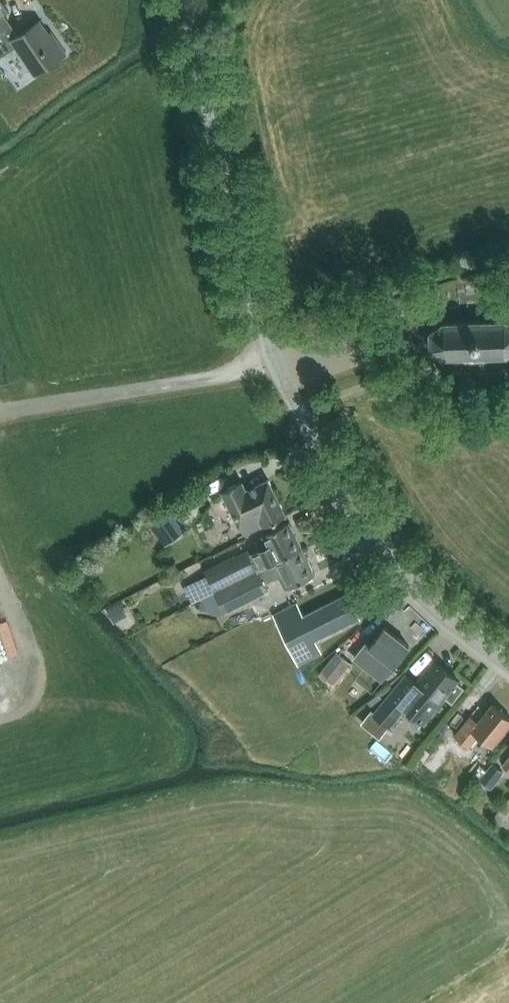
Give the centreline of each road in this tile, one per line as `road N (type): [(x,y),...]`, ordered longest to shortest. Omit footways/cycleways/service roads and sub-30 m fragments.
road 1 (unclassified): [(508,661),(398,565),(280,373),(262,328),(189,0)]
road 2 (track): [(0,579),(35,675),(28,700),(0,718)]

